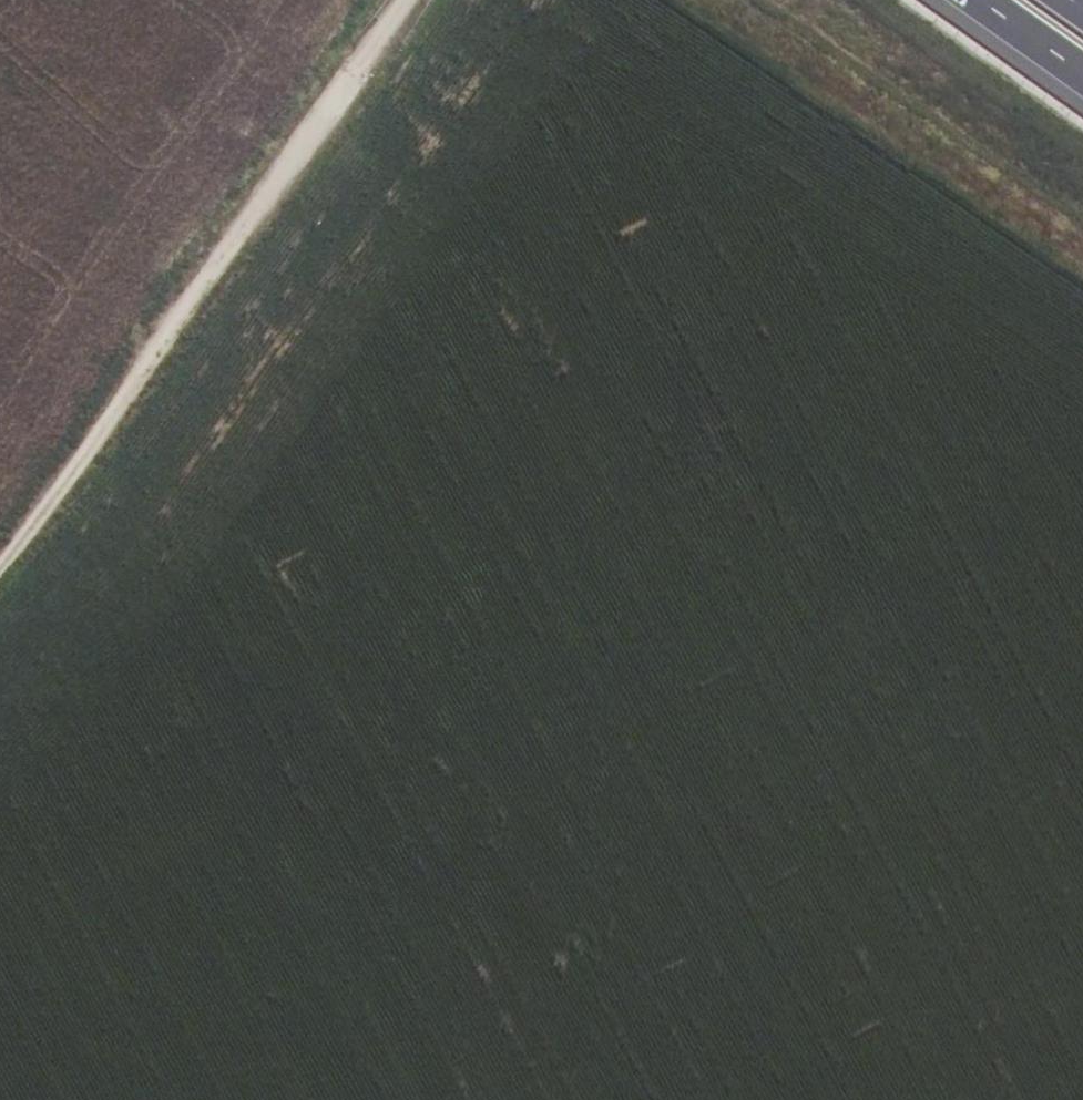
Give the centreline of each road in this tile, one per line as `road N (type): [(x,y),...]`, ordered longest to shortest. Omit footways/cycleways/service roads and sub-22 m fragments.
road 1 (track): [(0,572),(406,0)]
road 2 (motorway): [(971,0),(1082,80)]

